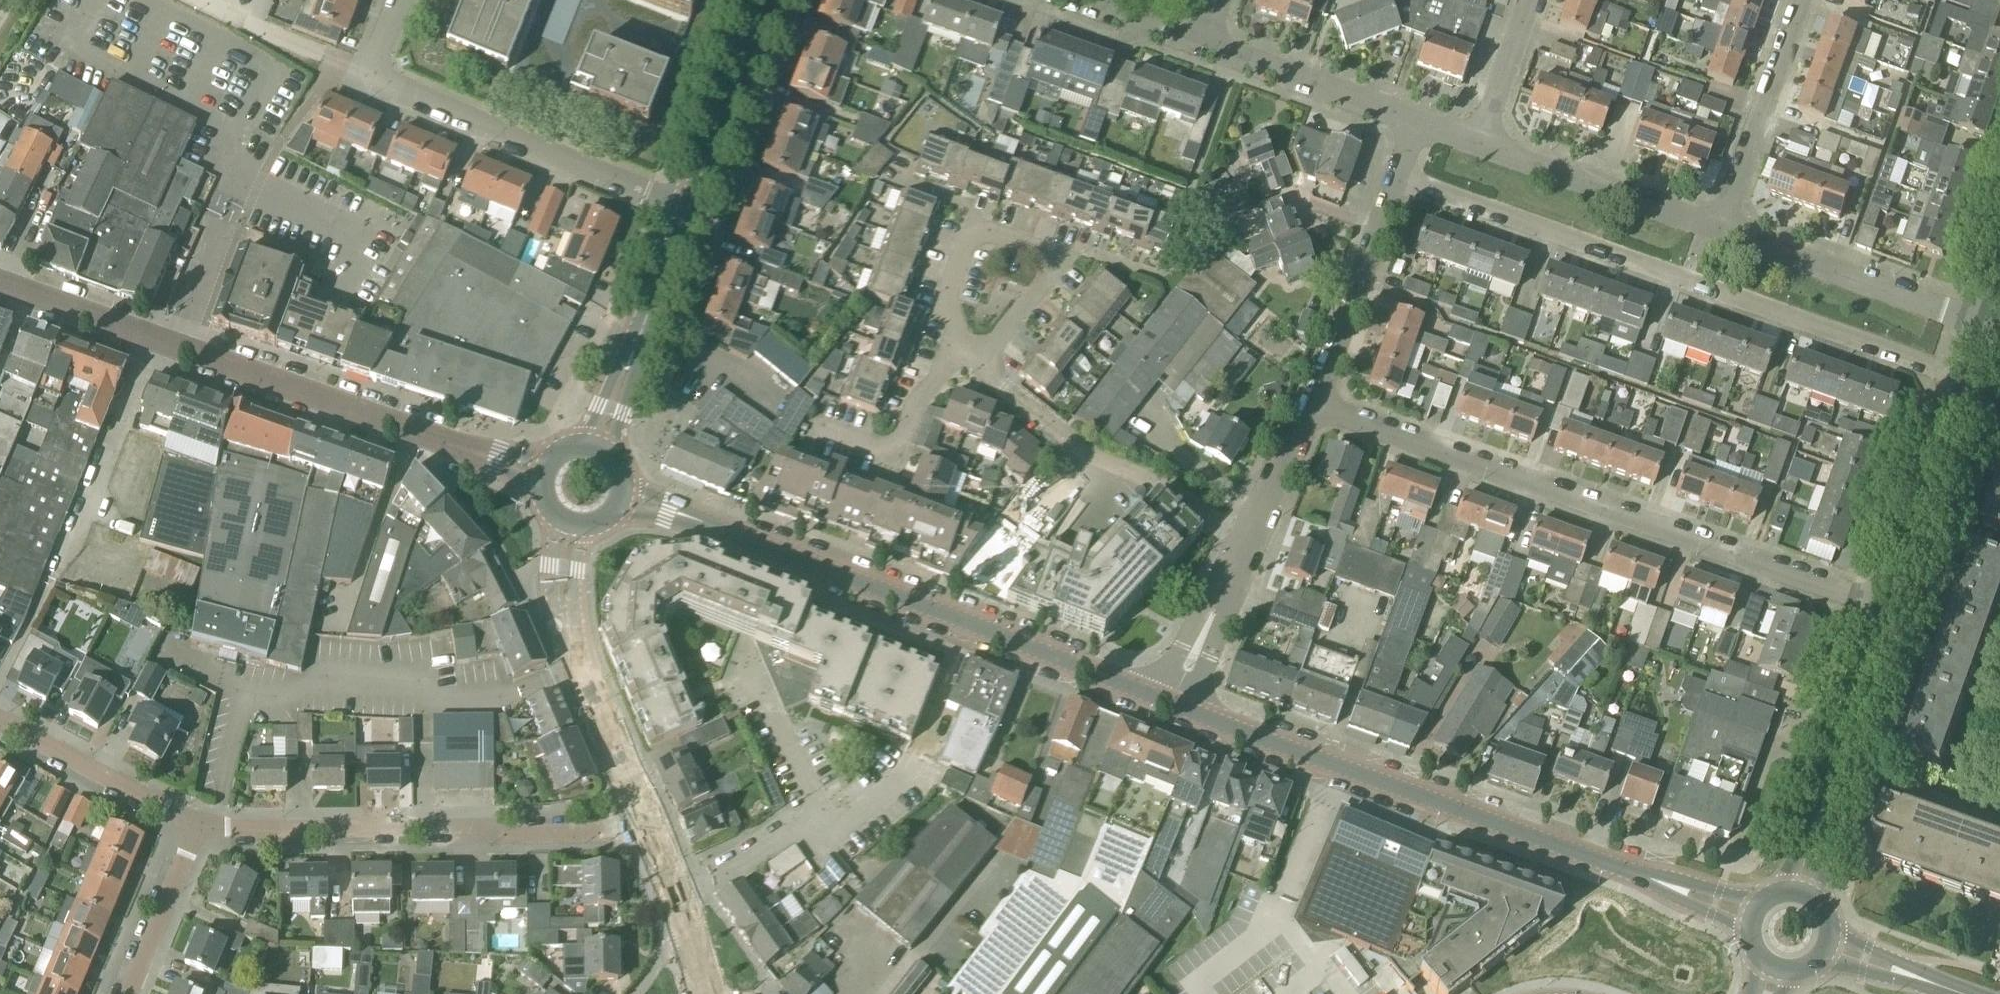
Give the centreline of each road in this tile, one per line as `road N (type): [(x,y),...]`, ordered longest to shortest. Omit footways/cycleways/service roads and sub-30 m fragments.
road 1 (residential): [(1958,380),(1397,179)]
road 2 (residential): [(1872,603),(1315,402)]
road 3 (tertiary): [(1637,875),(1167,700)]
road 4 (tertiary): [(1167,700),(699,523)]
road 5 (tertiary): [(445,443),(0,284)]
road 6 (residential): [(196,826),(250,834),(568,829),(641,816)]
road 7 (residential): [(687,210),(397,89),(381,69),(380,43),(398,0)]
road 8 (residential): [(1243,543),(1173,486),(1078,442),(982,370)]
road 9 (residential): [(1980,317),(1708,221)]
road 10 (residential): [(1708,221),(1481,141)]
road 11 (residential): [(1872,603),(1958,380)]
road 12 (residential): [(1315,402),(1397,179)]
road 13 (residential): [(1708,221),(1792,0)]
road 14 (residential): [(1415,119),(1194,36)]
road 15 (residential): [(982,370),(1063,259),(972,222)]
road 16 (tertiary): [(687,210),(762,0)]
road 17 (residential): [(1820,818),(1872,603)]
road 18 (residential): [(196,826),(0,725)]
road 19 (residential): [(813,425),(892,456),(911,402),(960,348)]
road 20 (tertiary): [(702,993),(641,816)]
road 21 (residential): [(127,993),(196,826)]
road 22 (residential): [(1167,700),(1243,543)]
road 23 (tertiary): [(641,816),(577,656)]
road 24 (residential): [(1243,543),(1315,402)]
road 25 (residential): [(1481,141),(1532,0)]
road 26 (tertiary): [(557,515),(556,610),(577,656)]
road 27 (tertiary): [(647,317),(581,444)]
road 28 (tertiary): [(609,451),(647,317)]
road 29 (tertiary): [(577,656),(575,582),(591,526)]
road 30 (residential): [(972,222),(948,293),(960,348)]
road 31 (tertiary): [(1761,902),(1637,875)]
road 32 (tertiary): [(1637,875),(1749,934)]
road 33 (tertiary): [(1816,962),(1936,984)]

